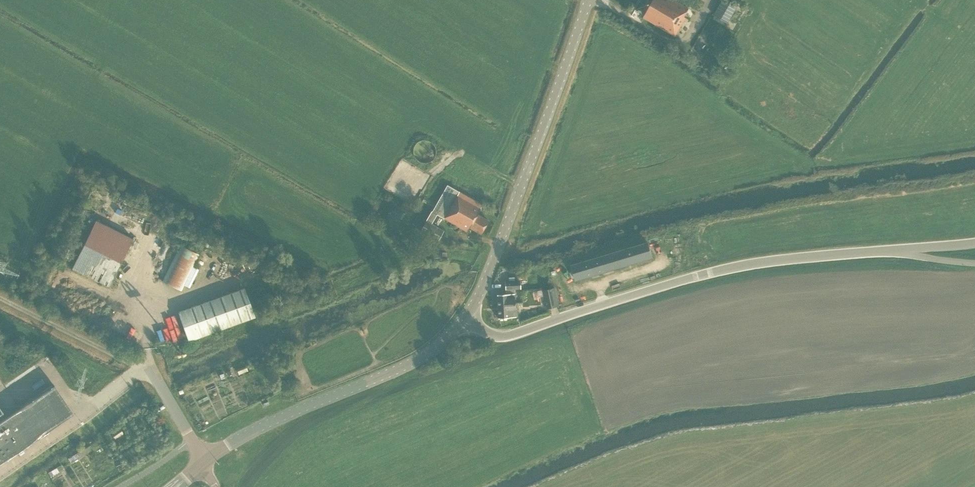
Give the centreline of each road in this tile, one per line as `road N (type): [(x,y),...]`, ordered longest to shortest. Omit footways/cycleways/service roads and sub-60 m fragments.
road 1 (unclassified): [(464,318),(505,335),(725,269),(897,249)]
road 2 (tertiary): [(464,318),(589,0)]
road 3 (tertiary): [(203,462),(268,423),(420,358),(464,318)]
road 4 (unclassified): [(192,440),(154,373),(0,298)]

